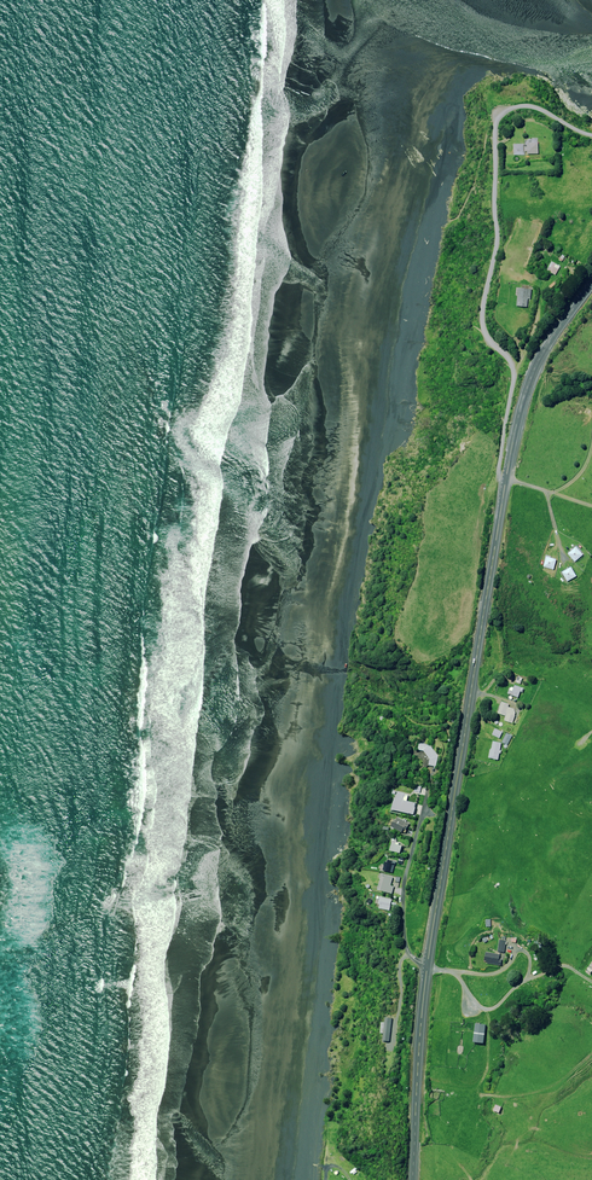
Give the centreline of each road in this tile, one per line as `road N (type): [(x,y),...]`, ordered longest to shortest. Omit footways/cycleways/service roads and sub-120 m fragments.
road 1 (trunk): [(506,484),(428,965)]
road 2 (residential): [(591,143),(517,110),(490,125),(492,233),(473,322),(504,370),(508,394),(494,458),(506,484)]
road 3 (trunk): [(591,281),(542,351),(523,393),(506,484)]
road 4 (trunk): [(428,965),(412,1179)]
road 5 (residential): [(428,965),(409,954),(403,907),(431,774)]

